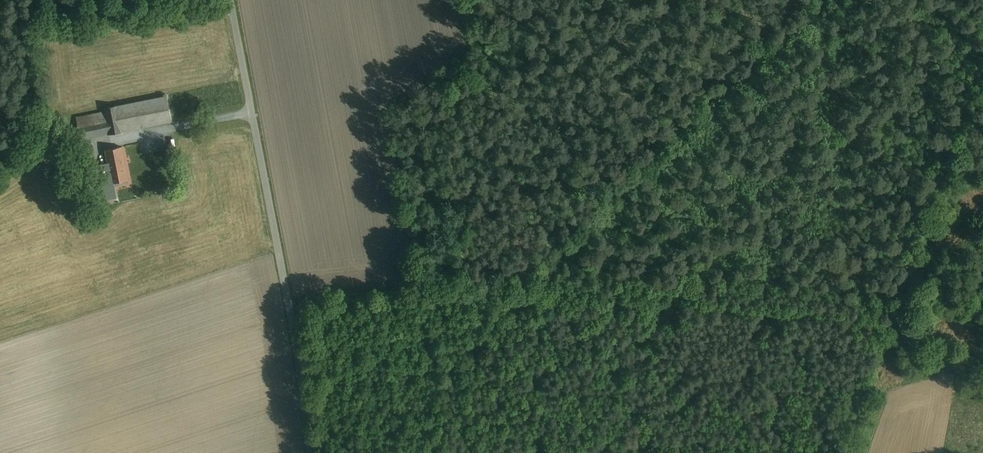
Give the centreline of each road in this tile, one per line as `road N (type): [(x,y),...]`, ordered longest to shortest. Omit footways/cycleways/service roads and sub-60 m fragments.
road 1 (unclassified): [(230,0),(310,452)]
road 2 (track): [(982,55),(892,328)]
road 3 (track): [(892,328),(935,340),(952,362),(949,370),(880,393),(862,452)]
road 4 (track): [(287,297),(415,287)]

